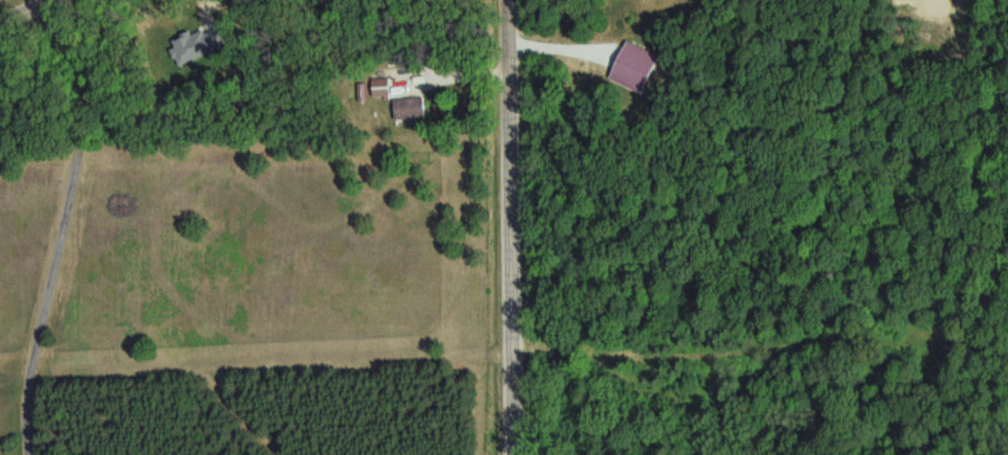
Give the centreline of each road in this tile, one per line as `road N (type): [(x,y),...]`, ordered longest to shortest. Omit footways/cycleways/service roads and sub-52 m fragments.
road 1 (residential): [(515,0),(518,454)]

